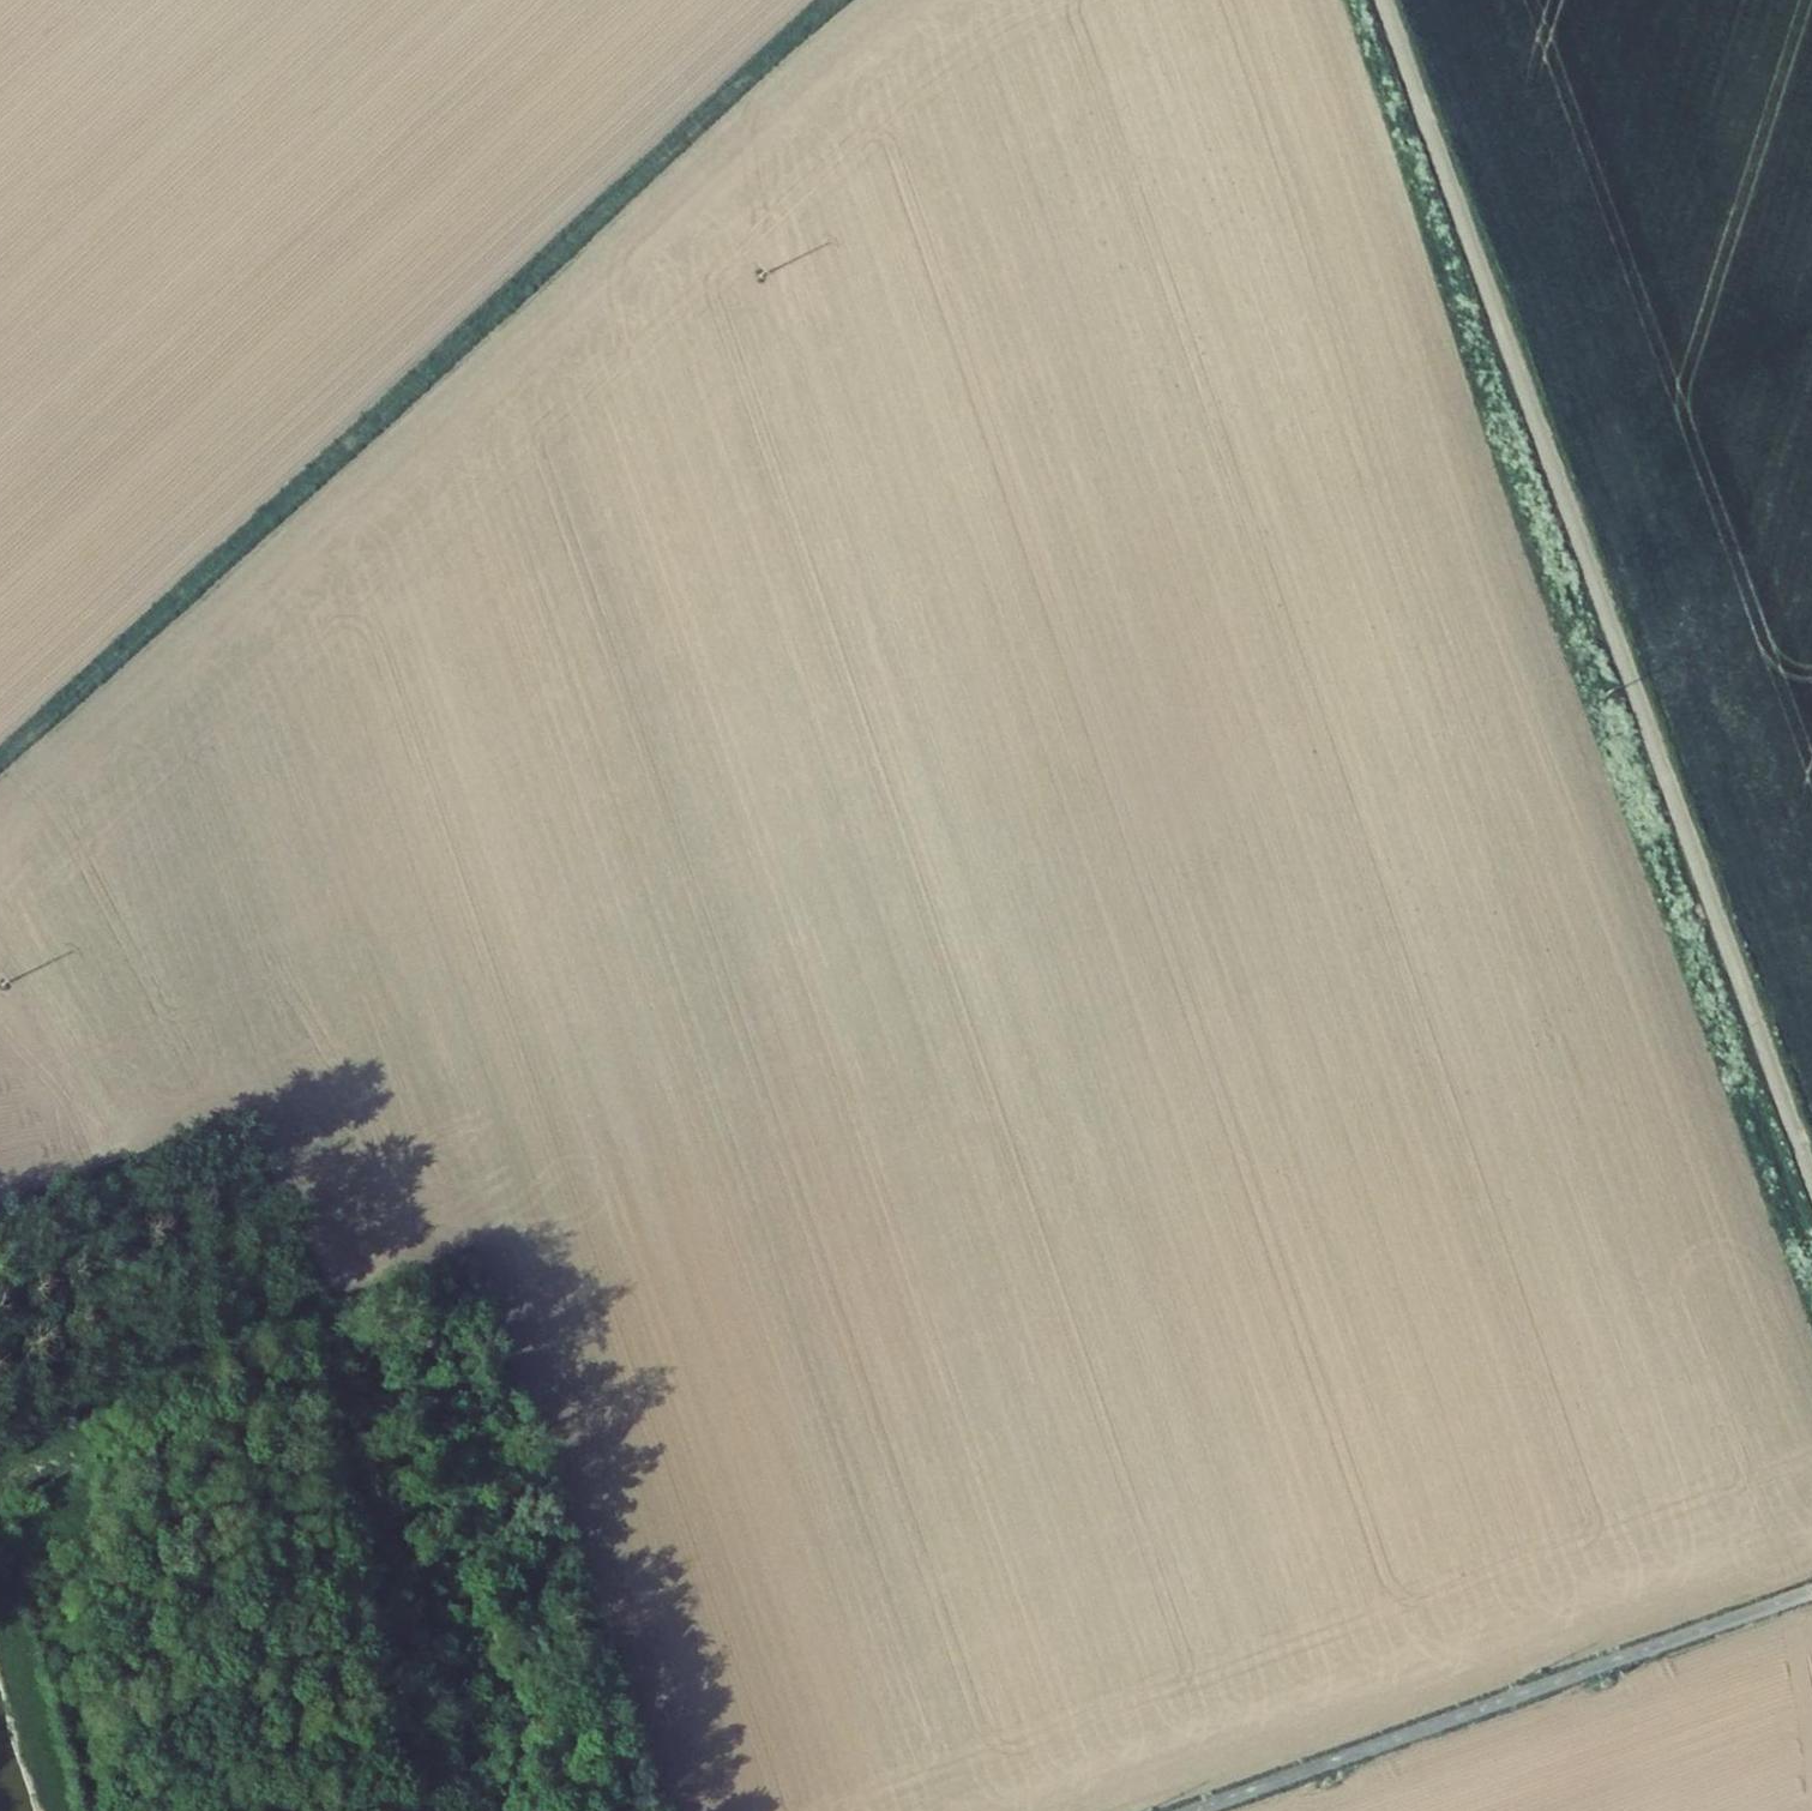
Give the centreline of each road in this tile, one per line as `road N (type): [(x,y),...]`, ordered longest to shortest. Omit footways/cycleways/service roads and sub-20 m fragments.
road 1 (unclassified): [(1384,0),(1811,1186)]
road 2 (track): [(0,768),(842,0)]

